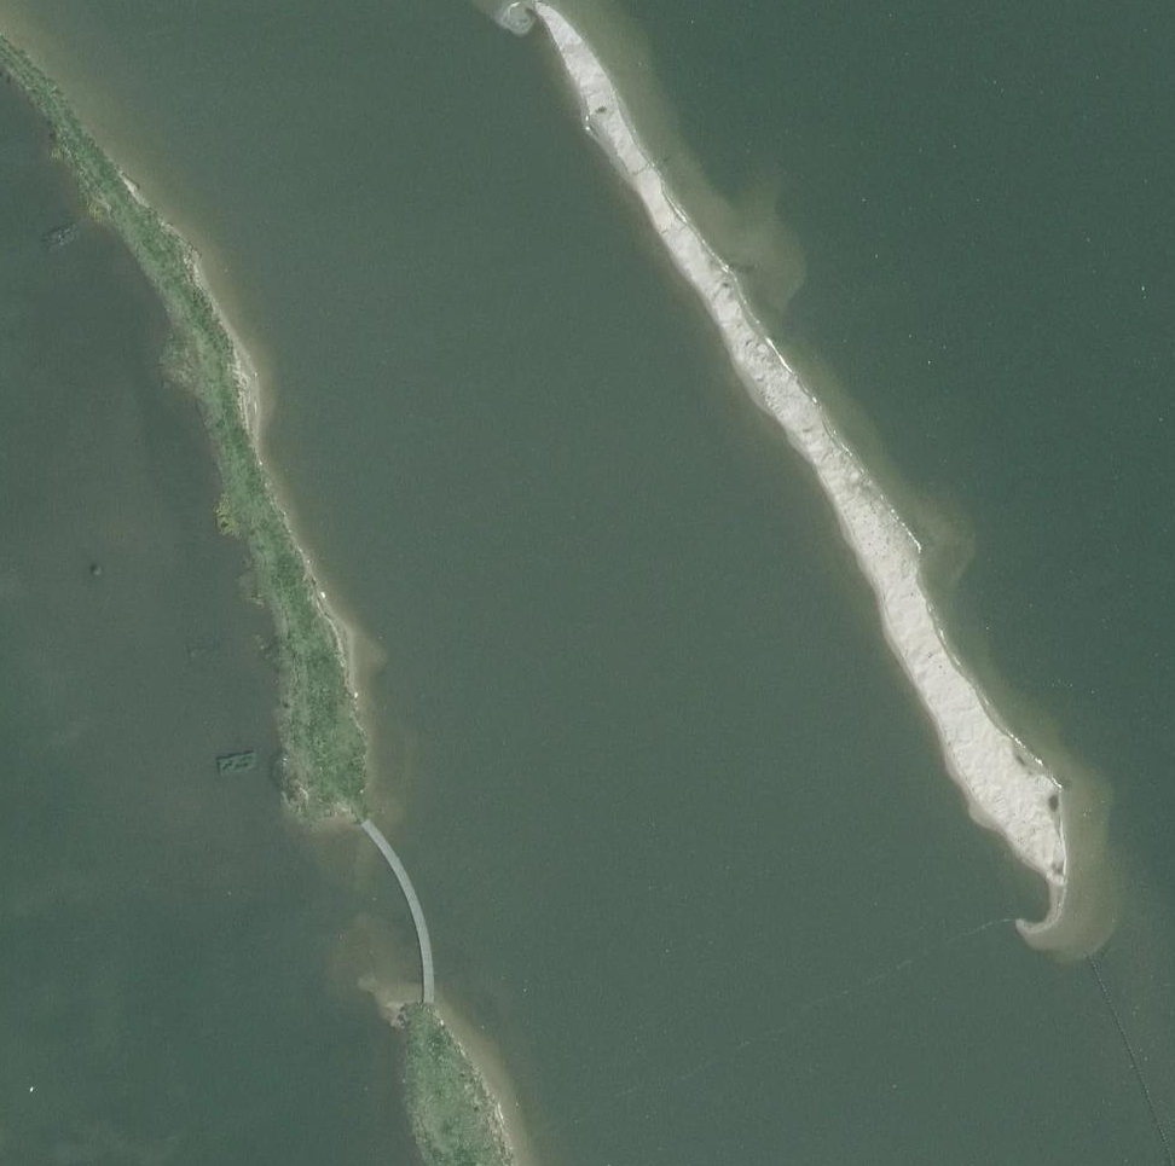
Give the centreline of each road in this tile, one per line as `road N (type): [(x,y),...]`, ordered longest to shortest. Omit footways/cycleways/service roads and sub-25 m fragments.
road 1 (track): [(453,1165),(429,1099),(432,985),(422,926),(390,858),(308,752),(308,668),(186,321),(80,133),(0,40)]

